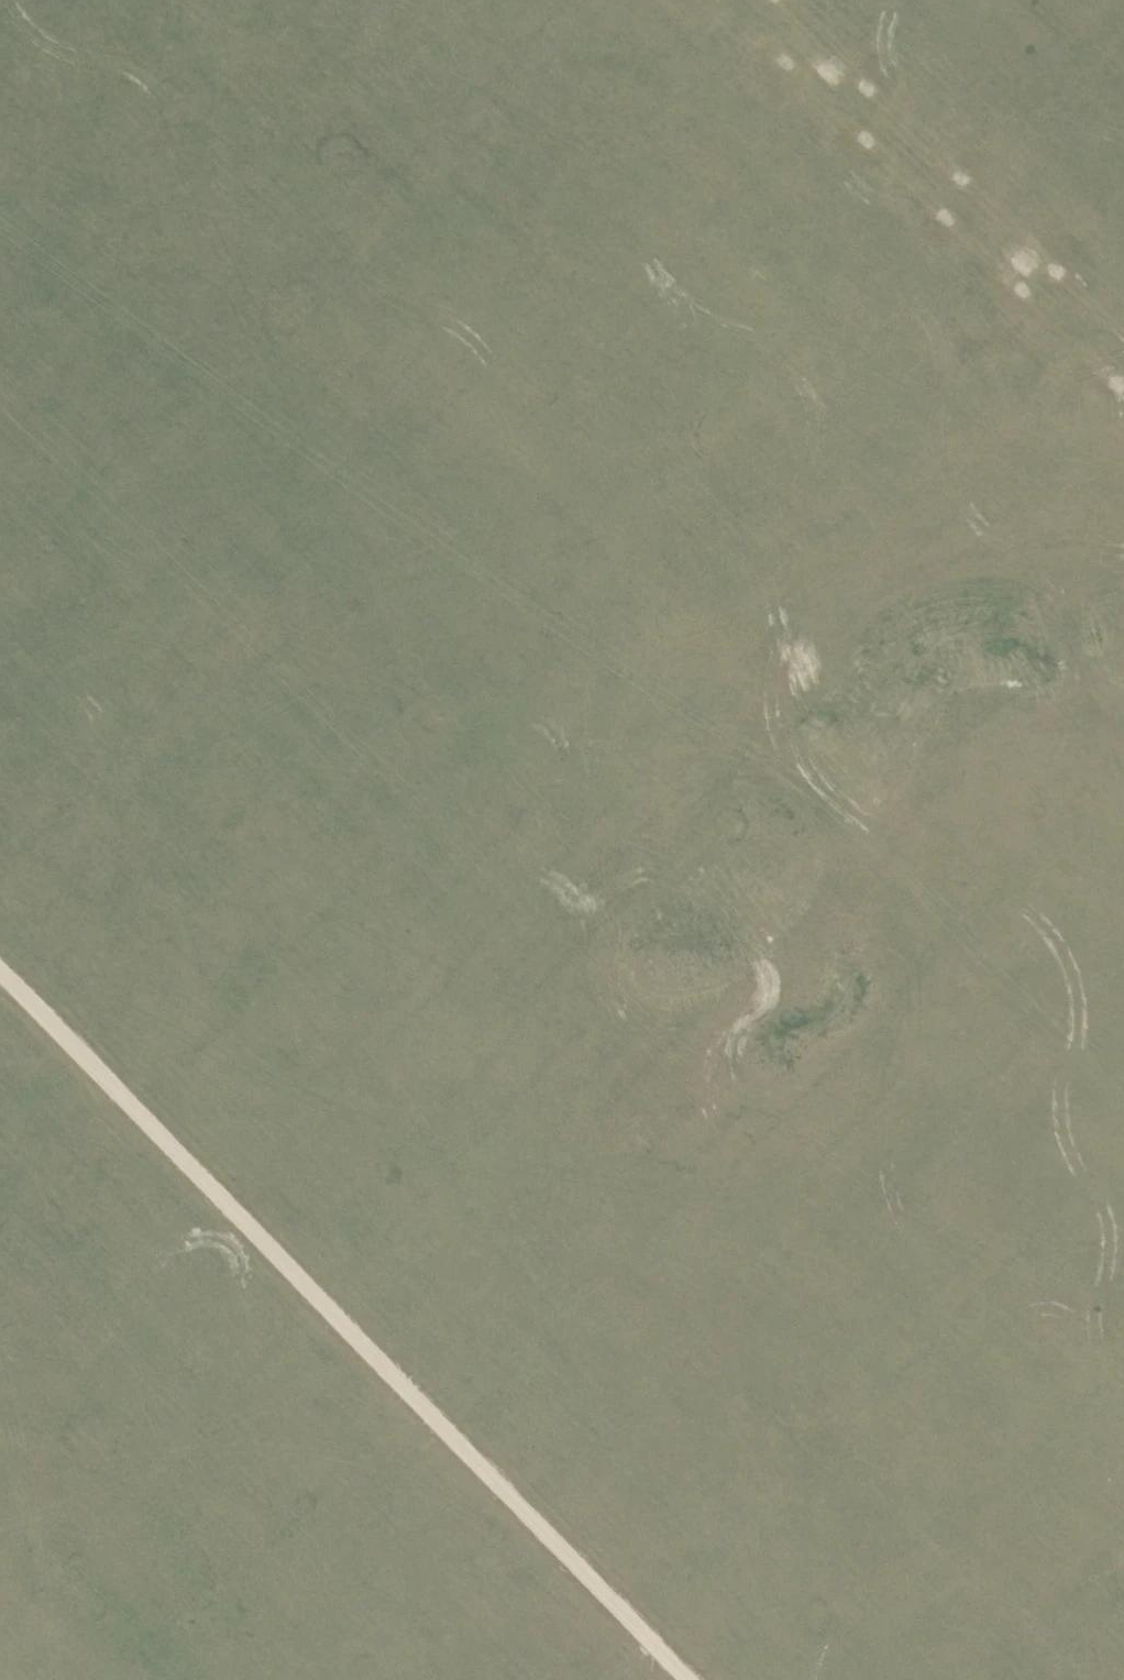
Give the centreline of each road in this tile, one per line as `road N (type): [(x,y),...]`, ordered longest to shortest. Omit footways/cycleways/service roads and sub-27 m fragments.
road 1 (track): [(0,982),(674,1679)]

